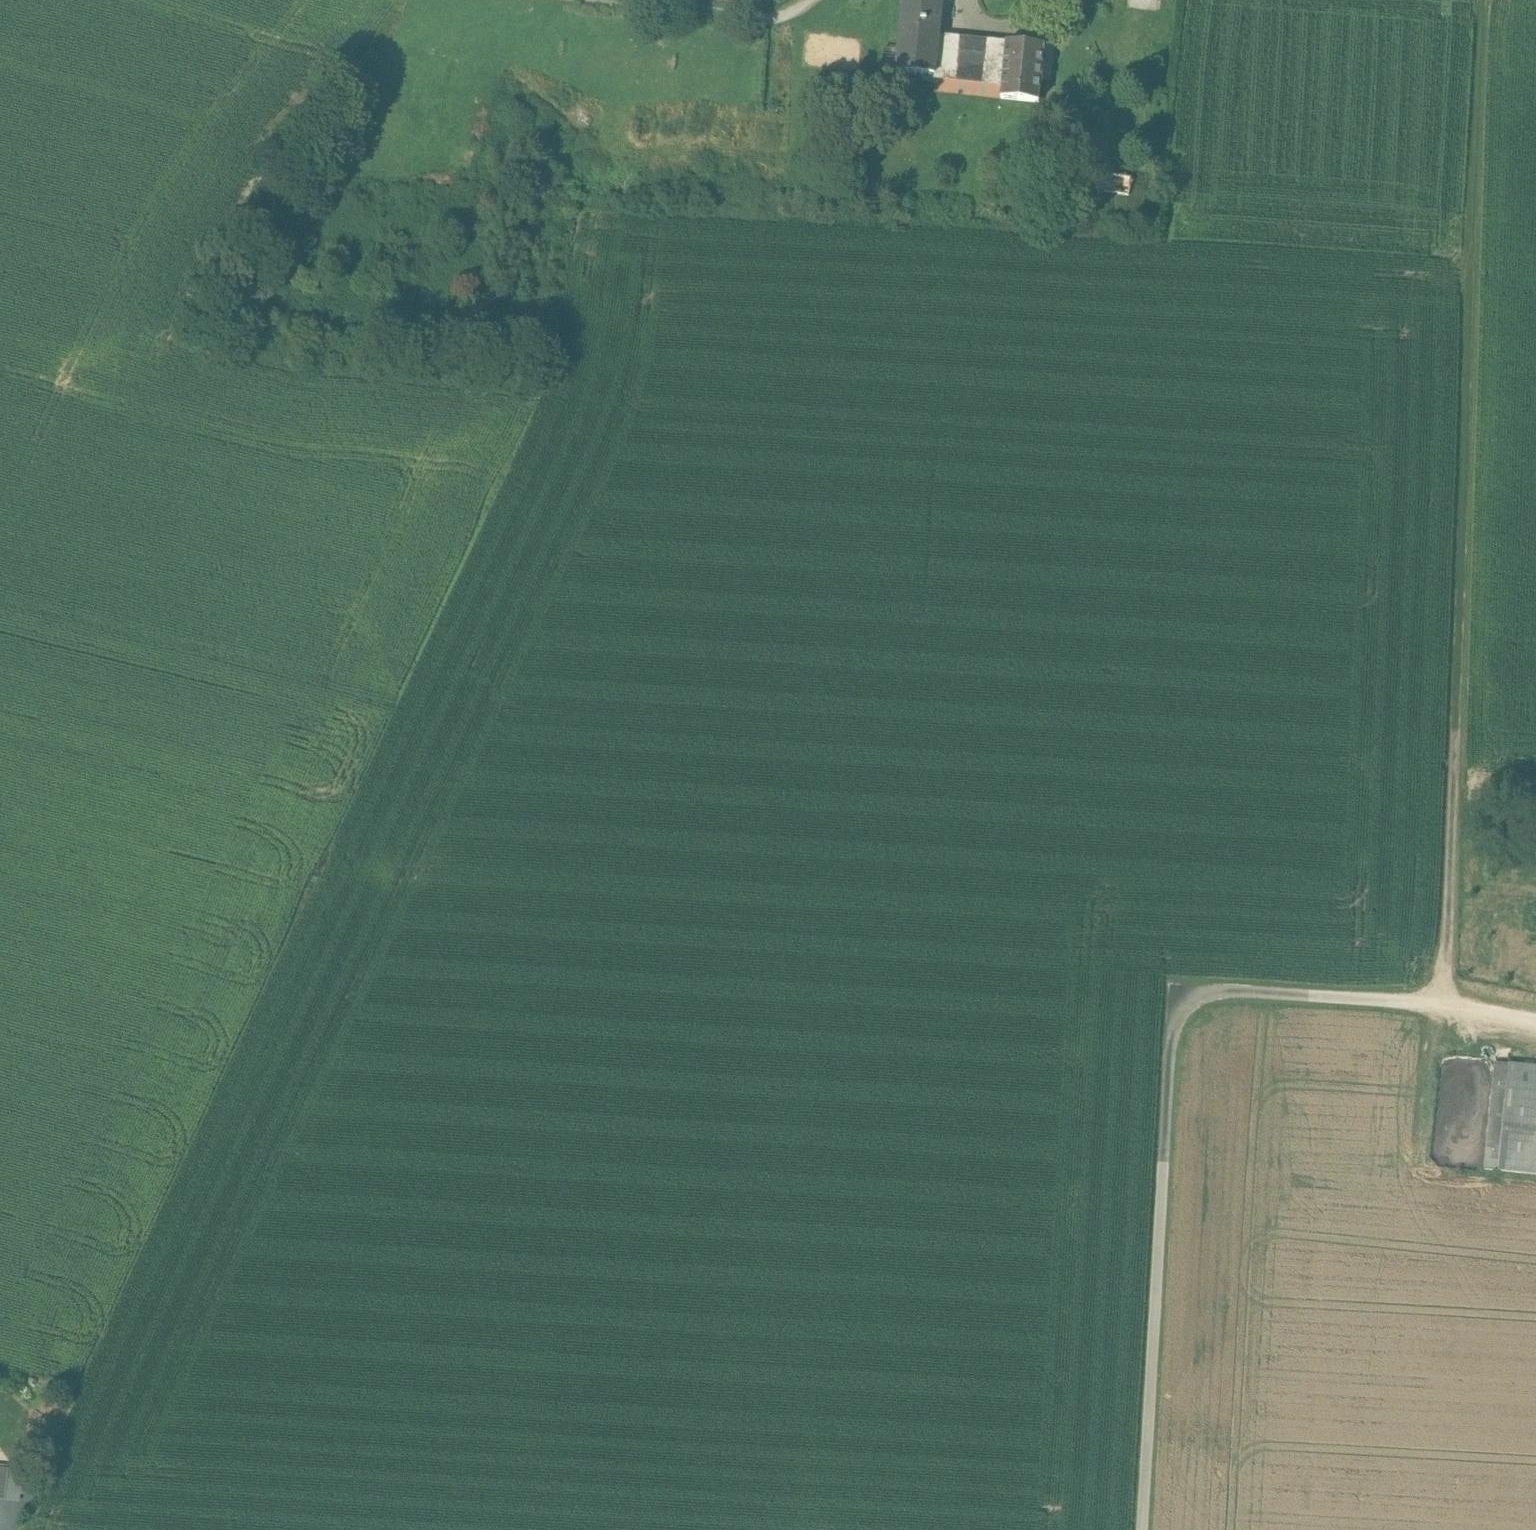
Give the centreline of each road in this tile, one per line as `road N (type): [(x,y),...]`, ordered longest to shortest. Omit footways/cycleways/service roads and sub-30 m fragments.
road 1 (track): [(1147,1529),(1180,1014),(1207,990),(1233,986),(1431,999)]

